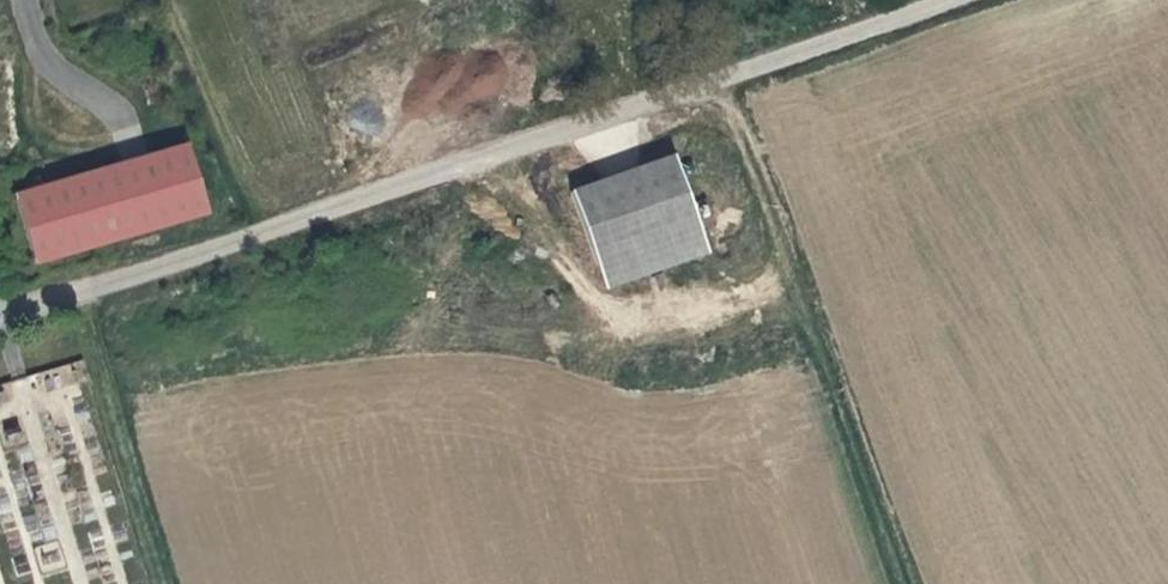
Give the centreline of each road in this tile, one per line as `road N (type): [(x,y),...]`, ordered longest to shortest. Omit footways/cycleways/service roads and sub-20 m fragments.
road 1 (track): [(80,289),(948,0)]
road 2 (track): [(719,80),(908,583)]
road 3 (track): [(80,289),(165,583)]

